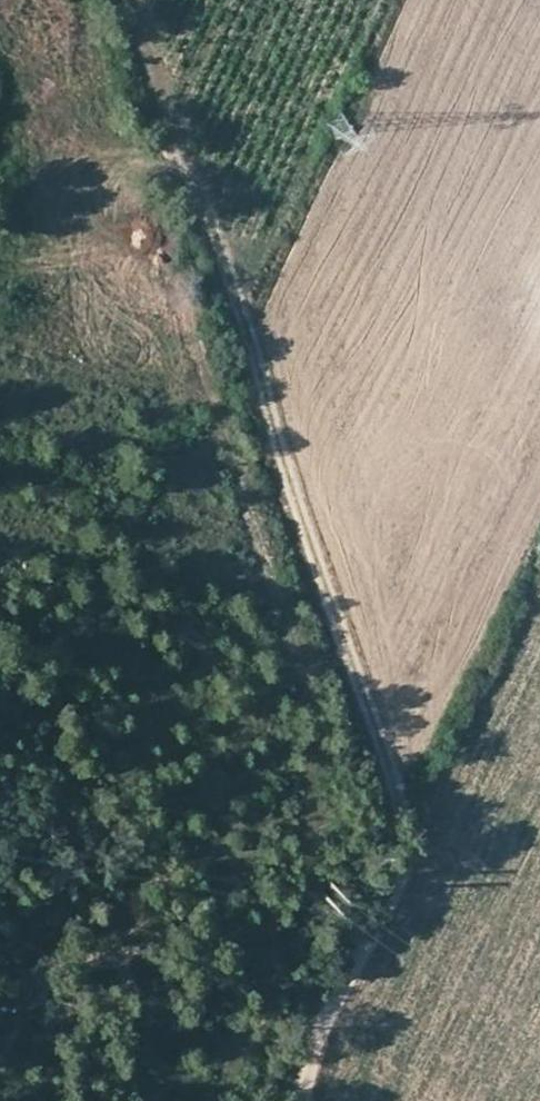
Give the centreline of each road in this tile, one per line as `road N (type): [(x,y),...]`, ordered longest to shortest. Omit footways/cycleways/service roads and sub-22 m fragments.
road 1 (track): [(301,1100),(308,1055),(405,863),(411,826),(226,264),(129,0)]
road 2 (track): [(219,1100),(247,1015),(290,933),(306,841),(313,742),(291,644),(212,404),(196,384),(135,383),(18,345)]

